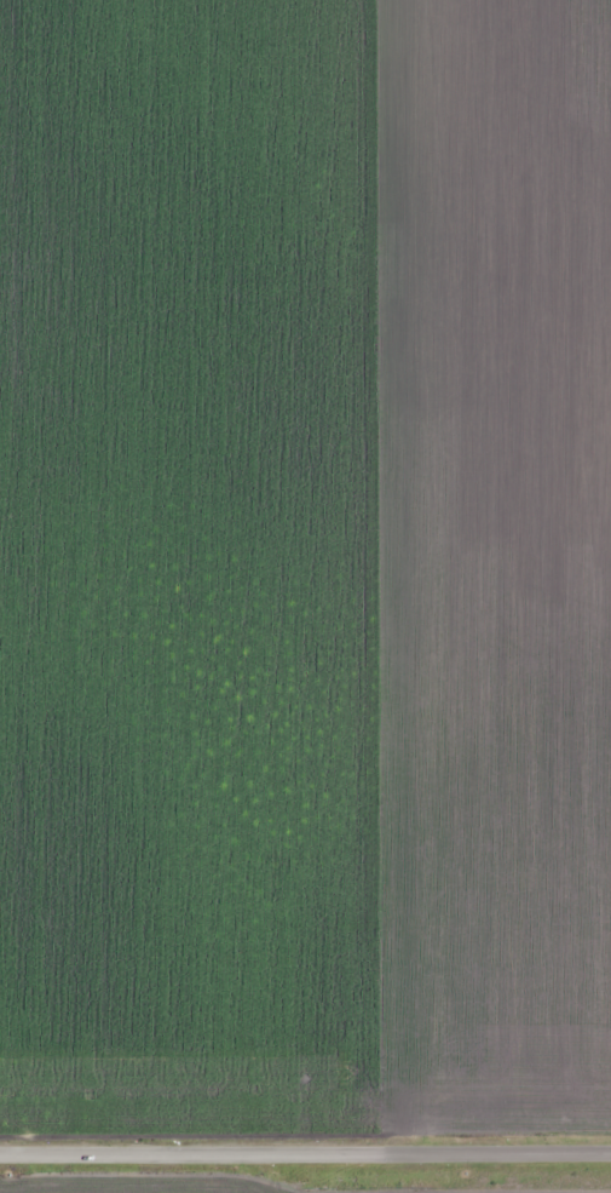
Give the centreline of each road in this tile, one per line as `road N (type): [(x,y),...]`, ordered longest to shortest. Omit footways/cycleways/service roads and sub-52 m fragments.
road 1 (residential): [(0,1154),(610,1153)]

